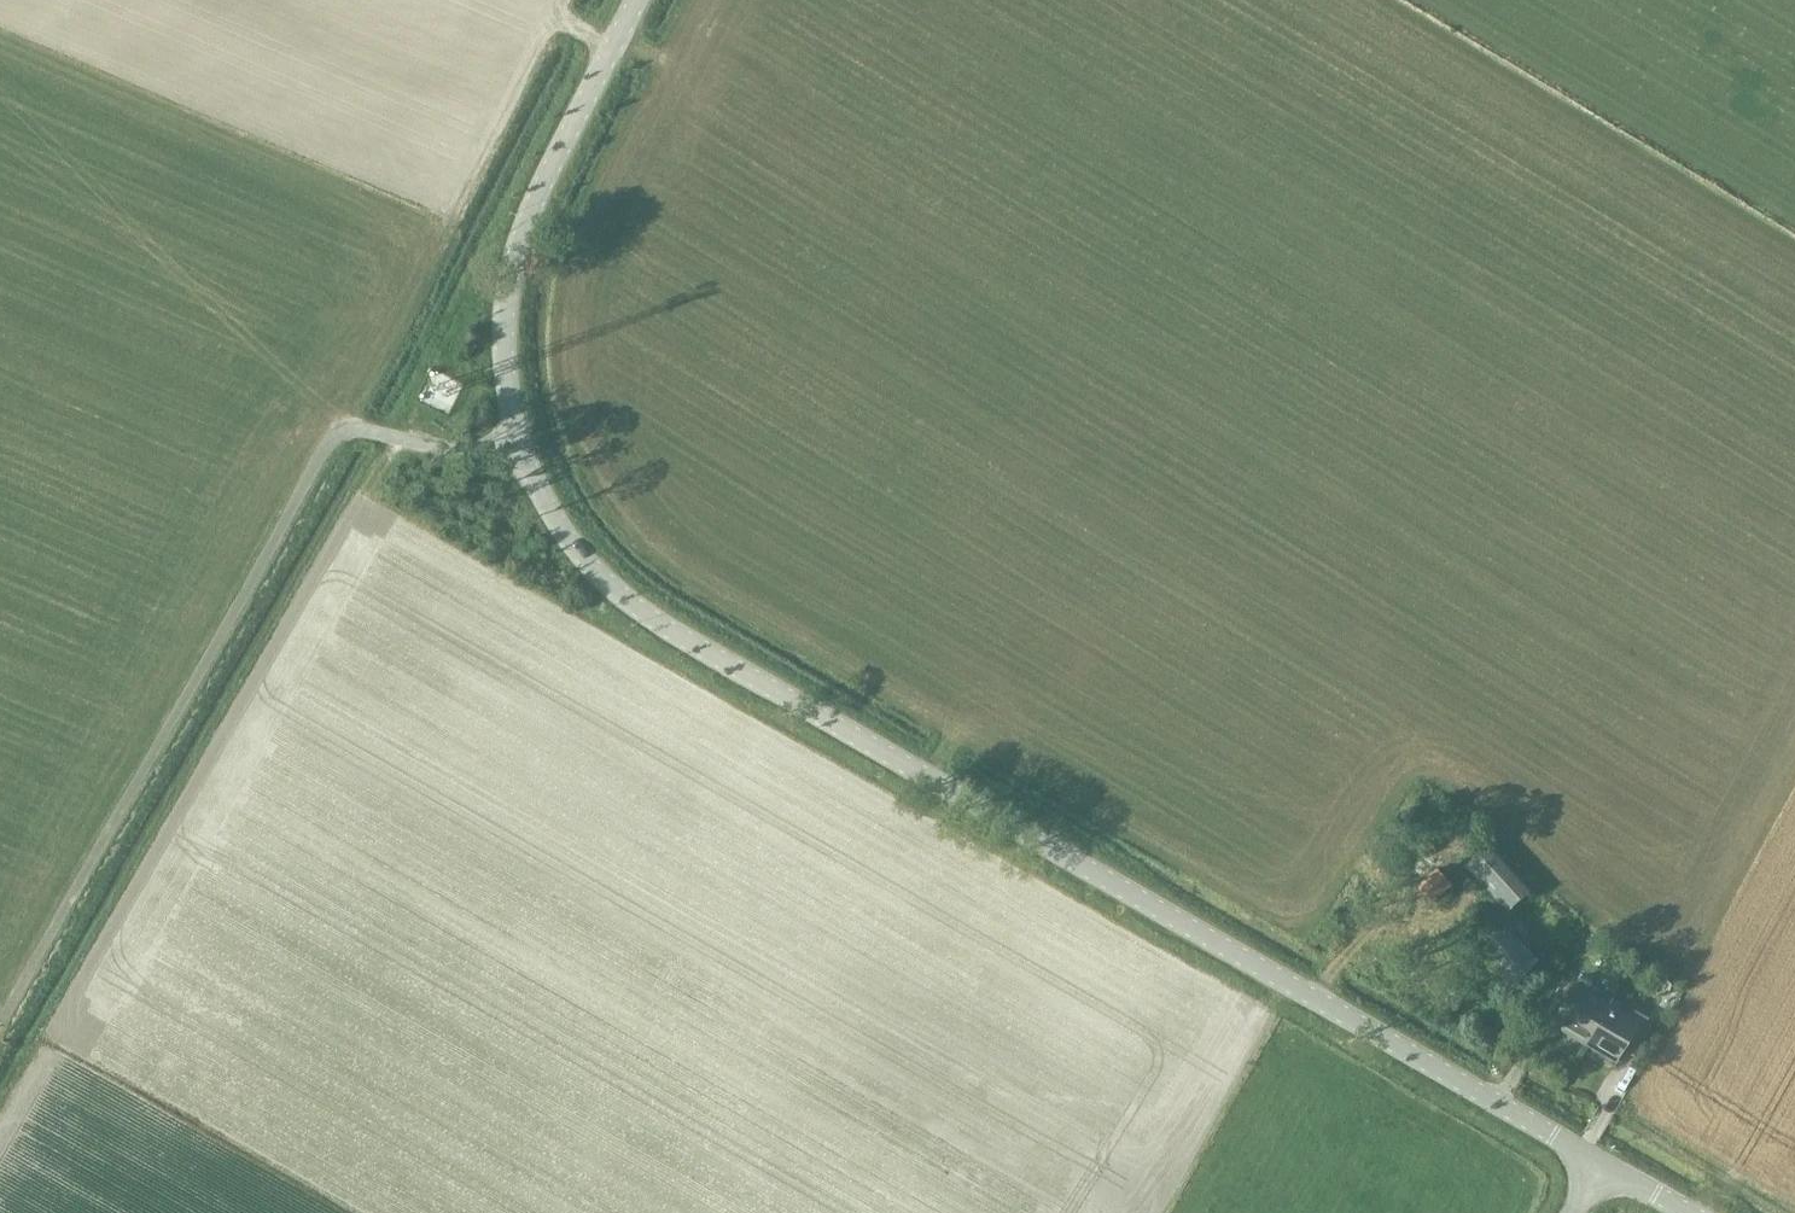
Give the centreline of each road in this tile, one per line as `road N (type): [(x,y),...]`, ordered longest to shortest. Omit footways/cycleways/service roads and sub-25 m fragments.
road 1 (tertiary): [(1593,1165),(676,633),(618,593),(574,547),(536,493),(512,433),(506,327),(523,228),(539,187),(637,0)]
road 2 (track): [(663,62),(549,14)]

